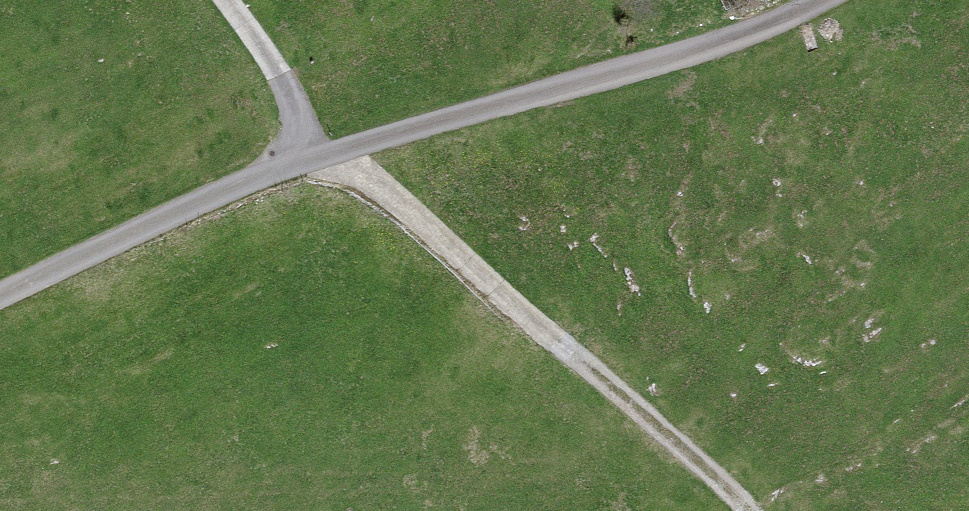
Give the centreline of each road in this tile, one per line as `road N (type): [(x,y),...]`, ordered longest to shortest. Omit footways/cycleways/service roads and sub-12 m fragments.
road 1 (unclassified): [(0,296),(314,155),(697,51),(821,0)]
road 2 (track): [(314,155),(380,185),(471,260),(748,510)]
road 3 (track): [(314,155),(276,74),(227,0)]

